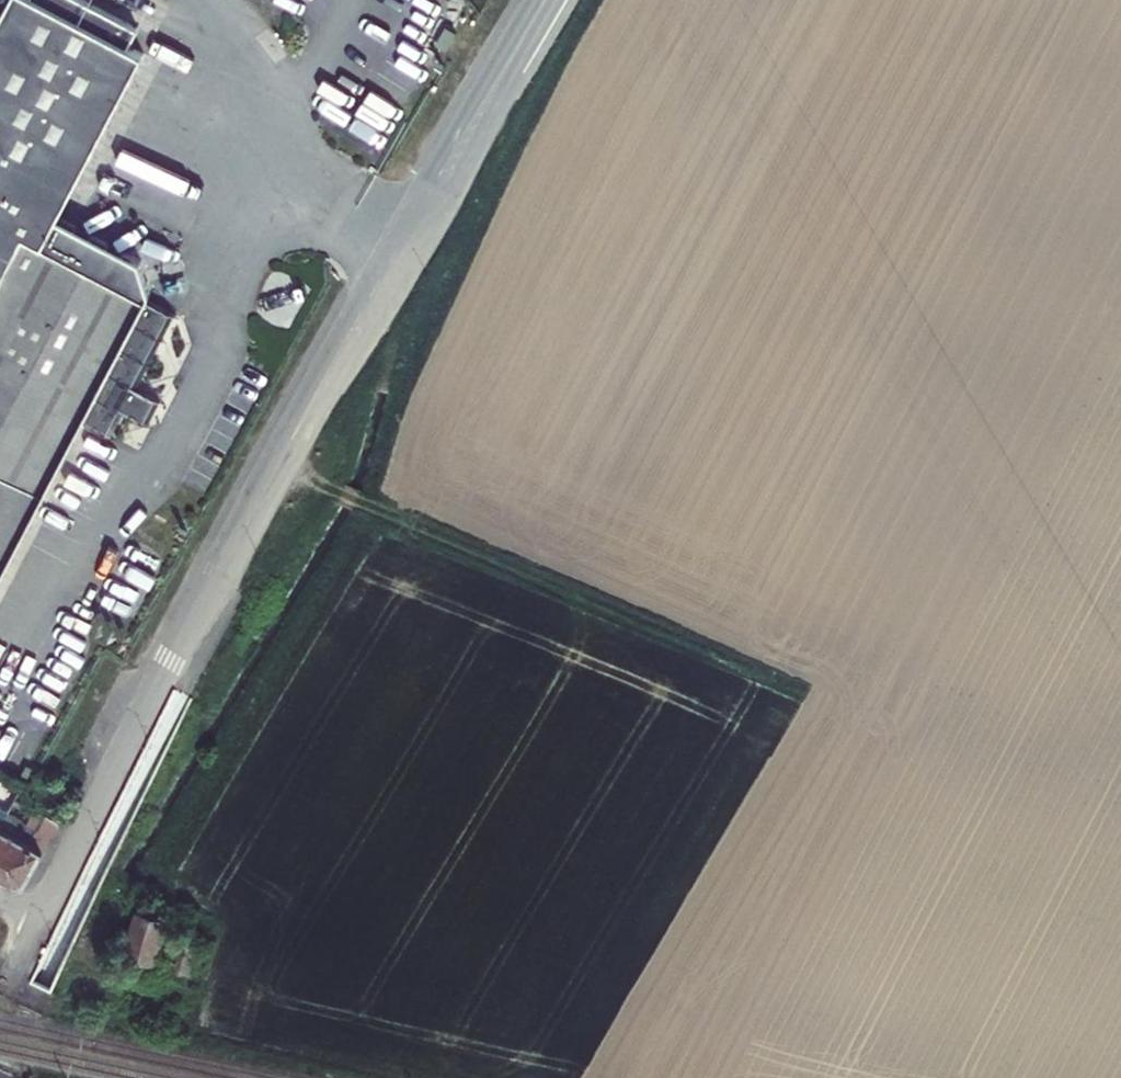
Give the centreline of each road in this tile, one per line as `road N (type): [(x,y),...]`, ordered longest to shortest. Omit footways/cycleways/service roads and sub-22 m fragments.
road 1 (unclassified): [(42,916),(298,428),(547,0)]

